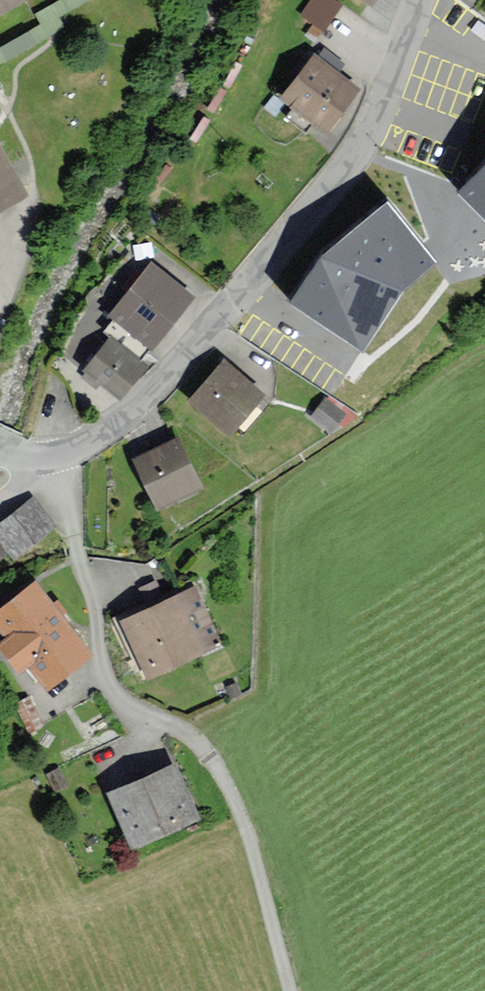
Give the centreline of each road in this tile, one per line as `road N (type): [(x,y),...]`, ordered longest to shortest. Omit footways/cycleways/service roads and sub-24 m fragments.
road 1 (residential): [(66,457),(107,682),(134,717),(178,731),(213,756),(267,895),(292,990)]
road 2 (residential): [(66,457),(148,400),(372,143),(437,0)]

